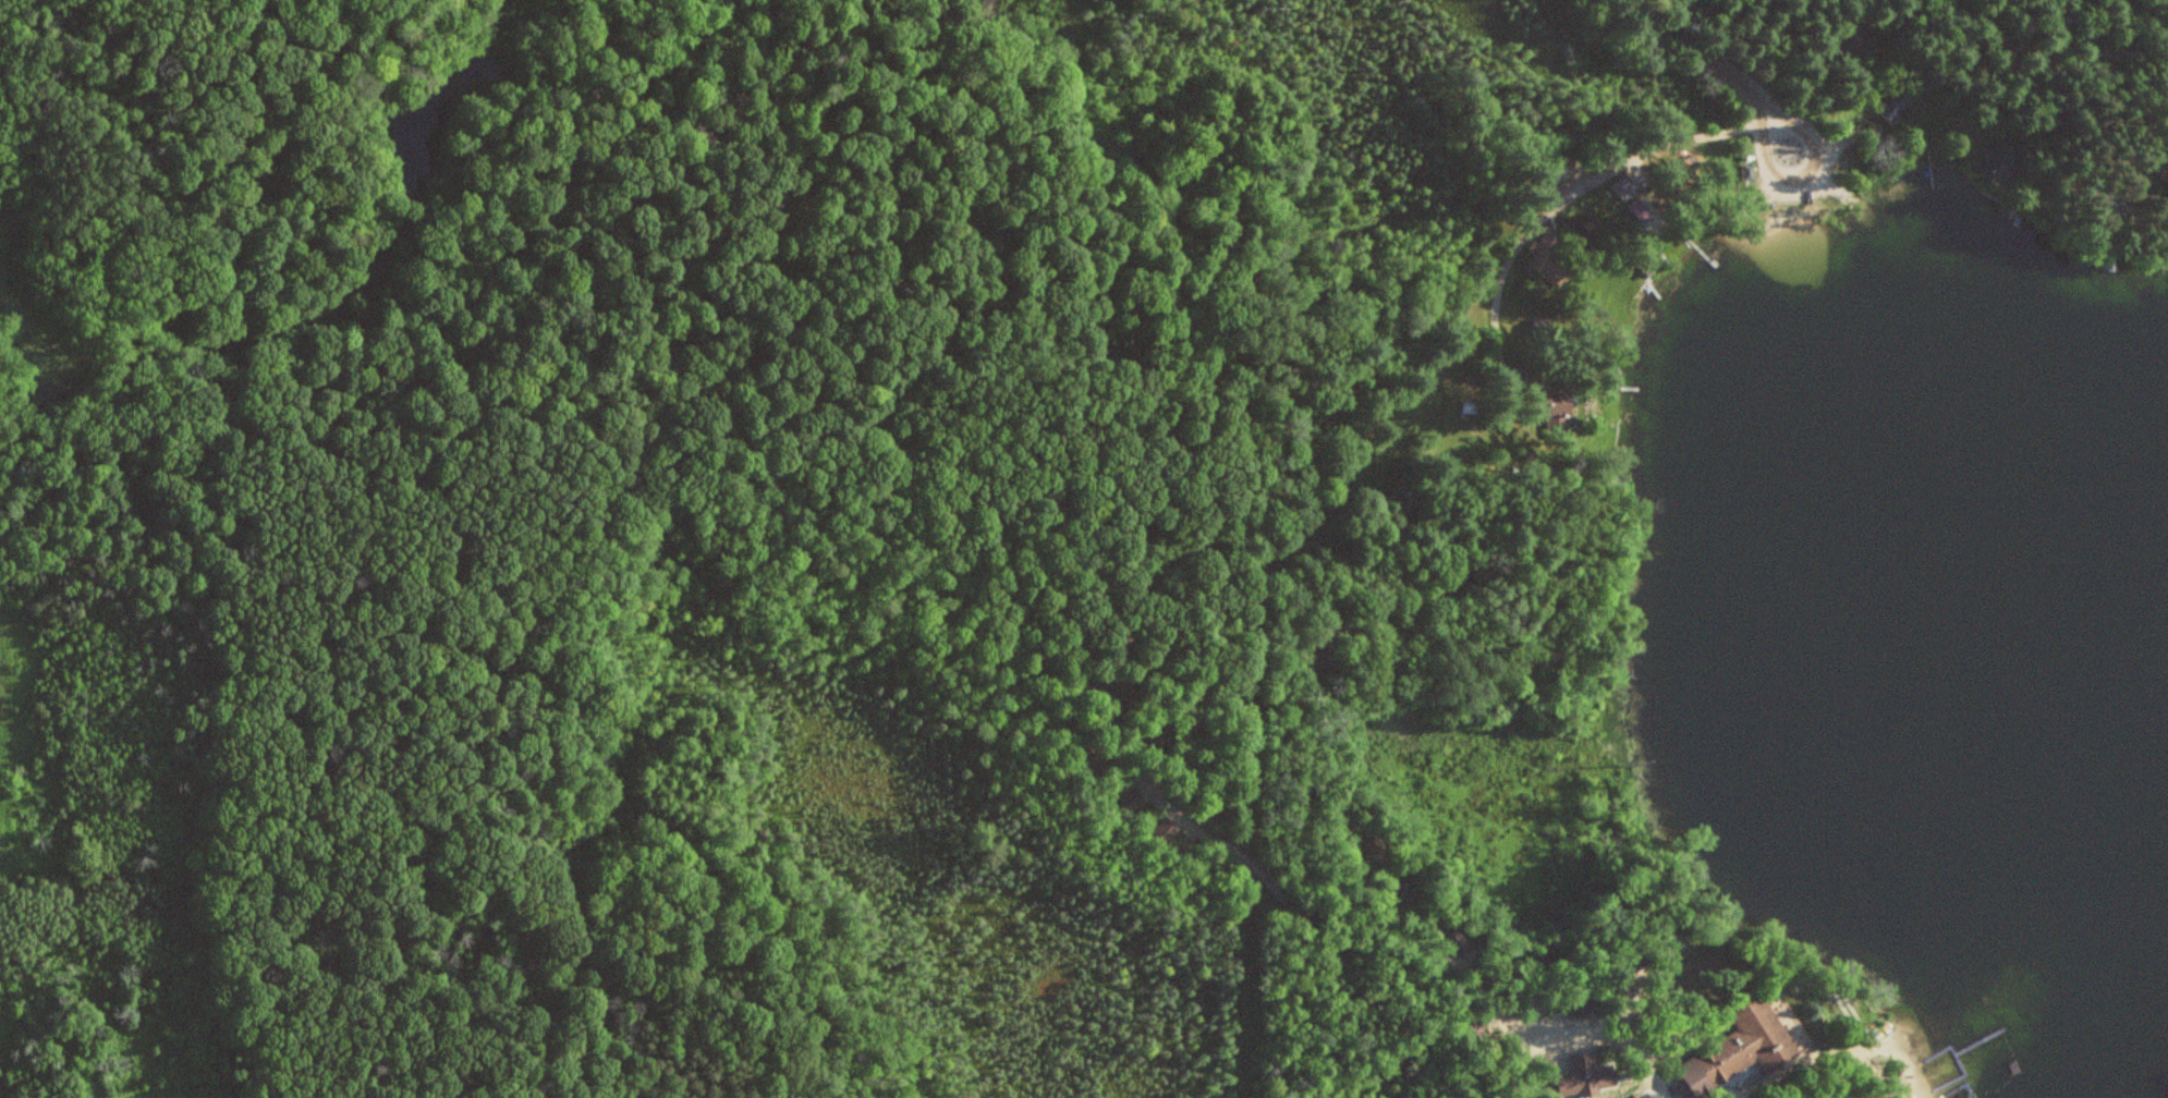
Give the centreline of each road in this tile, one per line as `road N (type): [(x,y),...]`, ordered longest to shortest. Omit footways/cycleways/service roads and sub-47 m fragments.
road 1 (residential): [(1763,114),(1559,199),(1522,230),(1498,292),(1497,359)]
road 2 (residential): [(1770,123),(1734,74),(1630,0)]

